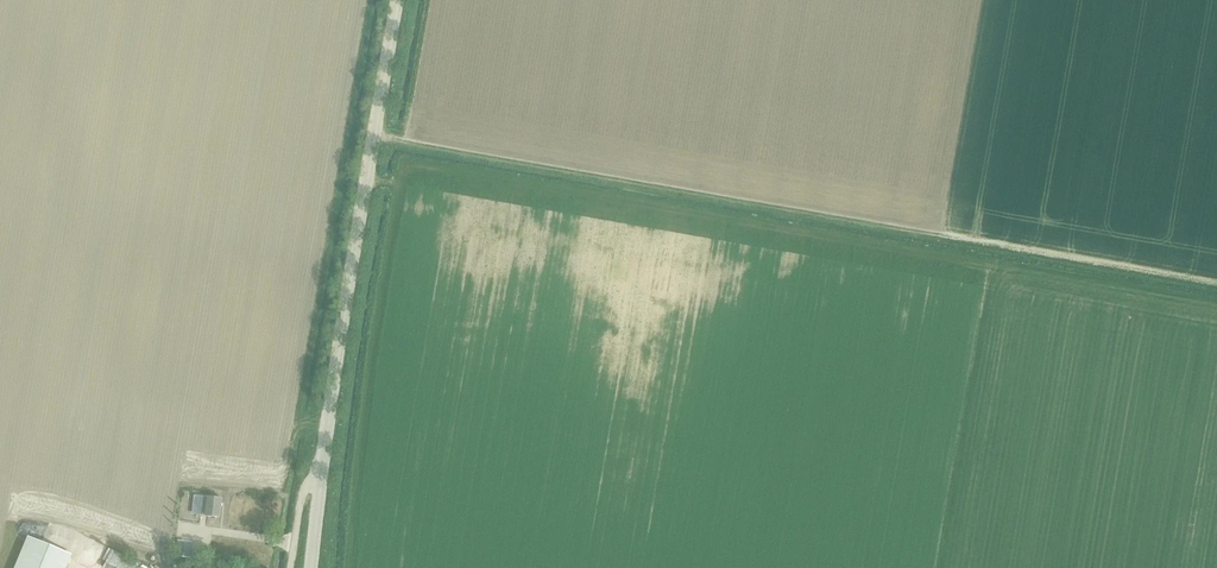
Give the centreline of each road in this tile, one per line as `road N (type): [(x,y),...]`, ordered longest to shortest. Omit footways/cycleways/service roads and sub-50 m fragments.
road 1 (unclassified): [(310,567),(397,0)]

